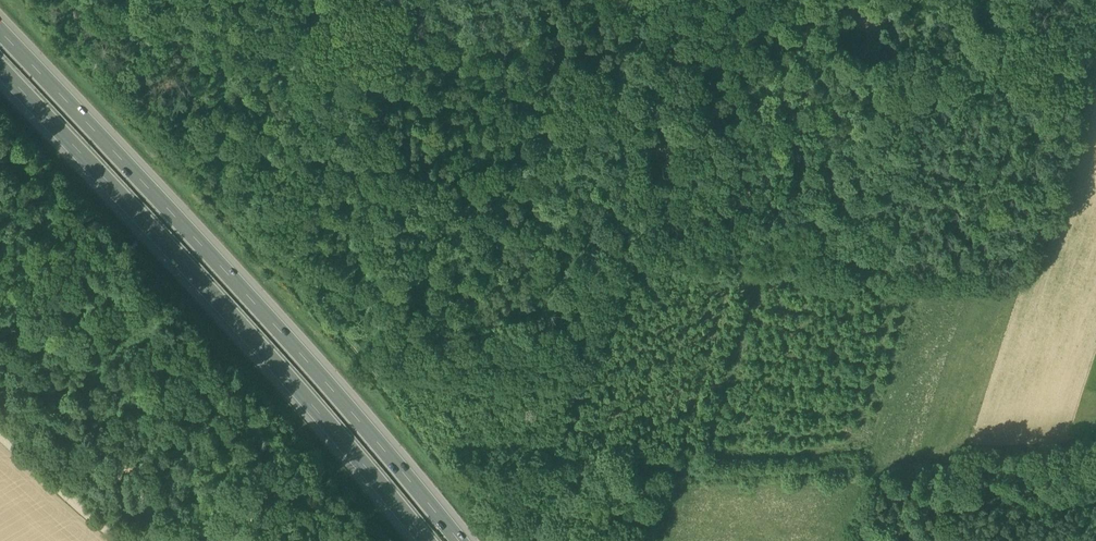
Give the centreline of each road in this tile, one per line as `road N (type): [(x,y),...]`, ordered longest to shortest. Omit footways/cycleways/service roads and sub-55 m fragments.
road 1 (motorway): [(461,540),(304,358),(0,32)]
road 2 (motorway): [(0,69),(286,375),(427,540)]
road 3 (track): [(322,280),(324,313),(455,479),(526,540)]
road 4 (track): [(409,0),(322,280)]
road 5 (unclassified): [(0,436),(119,540)]
road 6 (track): [(965,0),(1095,36)]

